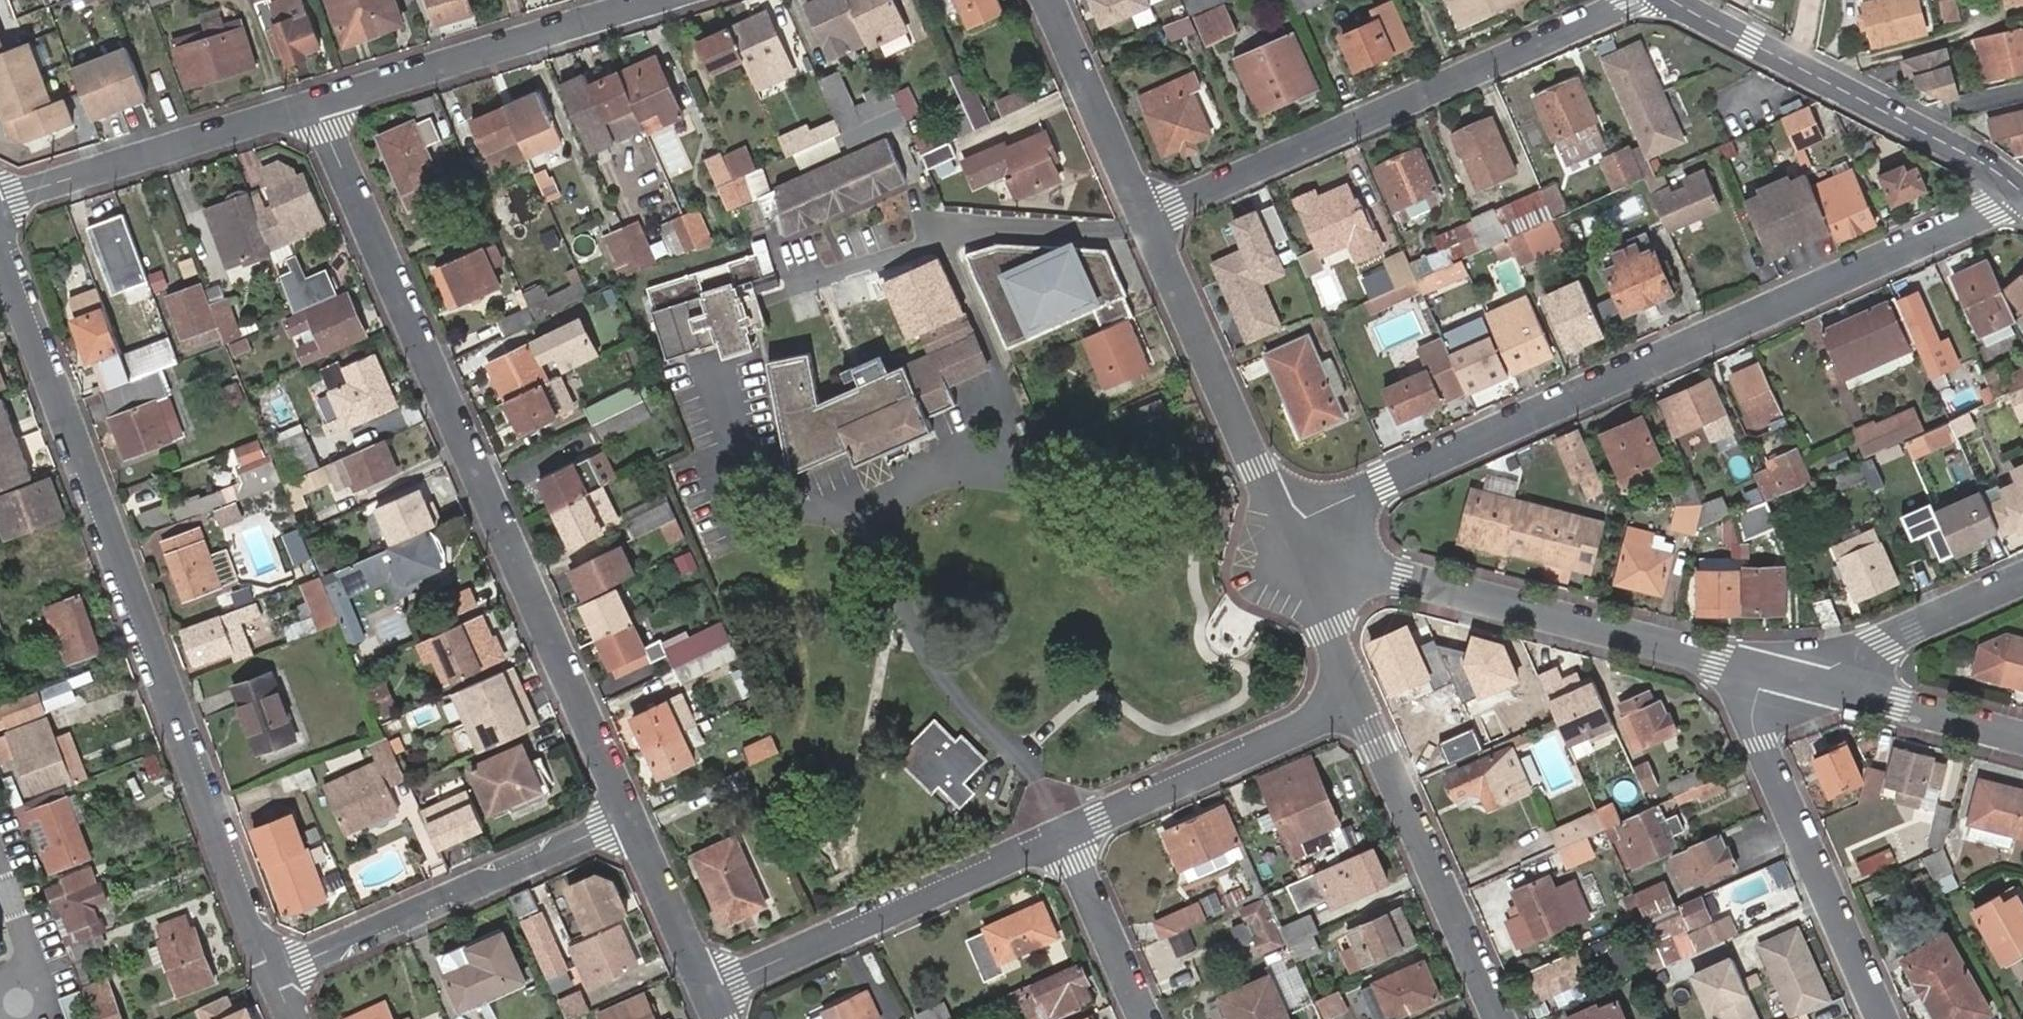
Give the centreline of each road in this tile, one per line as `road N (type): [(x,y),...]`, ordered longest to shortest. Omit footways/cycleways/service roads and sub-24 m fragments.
road 1 (residential): [(1284,530),(2022,194)]
road 2 (residential): [(312,104),(628,819)]
road 3 (residential): [(0,252),(271,974)]
road 4 (residential): [(1144,214),(1628,0)]
road 5 (residential): [(1292,548),(1764,671)]
road 6 (residential): [(2022,194),(1670,0)]
road 7 (residential): [(704,992),(1065,833)]
road 8 (residential): [(271,974),(628,819)]
road 9 (residential): [(1764,671),(1753,714),(1759,743),(1884,1018)]
road 10 (residential): [(312,104),(652,0)]
road 11 (residential): [(1144,214),(1284,530)]
road 12 (residential): [(1363,702),(1500,1018)]
road 13 (residential): [(0,199),(312,104)]
road 14 (residential): [(1065,833),(1363,702)]
road 15 (residential): [(2022,579),(1809,683)]
road 16 (residential): [(1048,0),(1144,214)]
road 17 (residential): [(1809,683),(2022,738)]
road 18 (residential): [(1065,833),(1147,1018)]
road 19 (residential): [(628,819),(704,992)]
road 20 (residential): [(1292,548),(1363,702)]
road 21 (residential): [(19,1003),(31,949),(0,867)]

